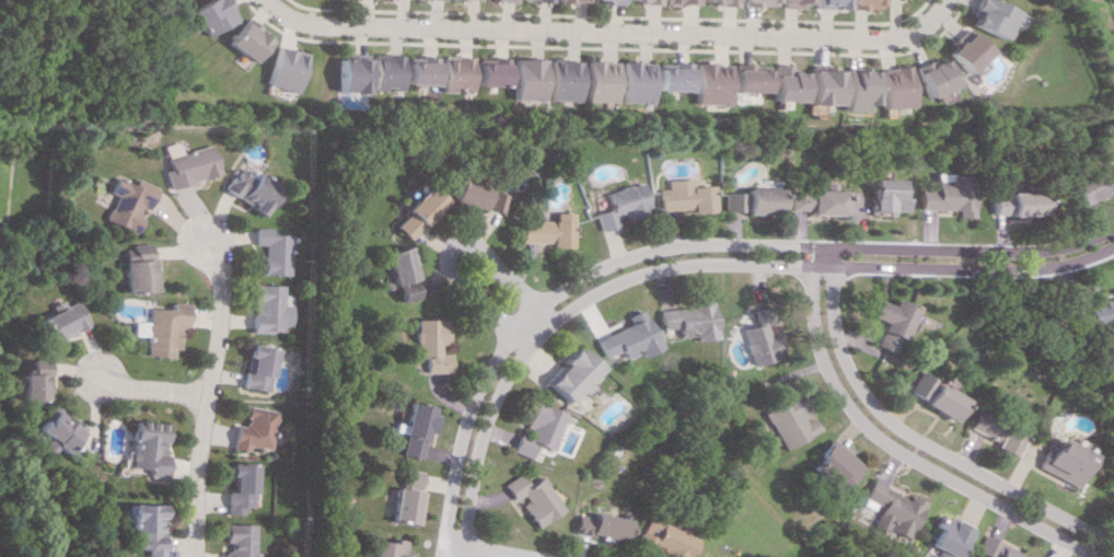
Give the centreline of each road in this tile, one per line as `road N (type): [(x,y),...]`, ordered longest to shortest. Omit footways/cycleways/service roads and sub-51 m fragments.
road 1 (residential): [(1113,228),(1045,252),(711,244),(605,267),(538,306),(486,374),(455,454),(438,556)]
road 2 (residential): [(459,556),(475,460),(507,374),(549,322),(613,283),(692,265),(1034,270),(1113,247)]
road 3 (residential): [(943,0),(903,37),(879,40),(320,27),(278,15),(262,0)]
road 4 (residential): [(807,247),(817,357),(861,426),(905,457),(1095,556)]
road 5 (residential): [(1113,545),(917,442),(875,410),(836,350),(826,247)]
road 6 (residential): [(198,232),(214,275),(216,310),(192,459),(188,556)]
road 7 (residential): [(525,346),(464,291),(448,271),(445,251),(474,246),(549,322)]
road 8 (residential): [(201,396),(103,383),(82,371)]

